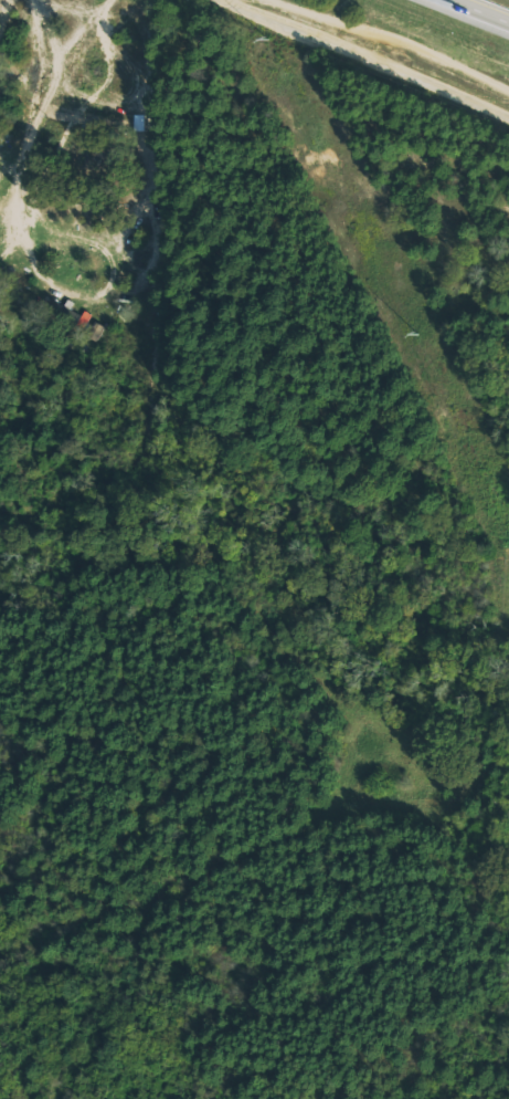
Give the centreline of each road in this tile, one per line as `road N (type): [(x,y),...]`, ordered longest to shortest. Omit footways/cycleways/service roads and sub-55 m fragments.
road 1 (residential): [(508,117),(225,0)]

